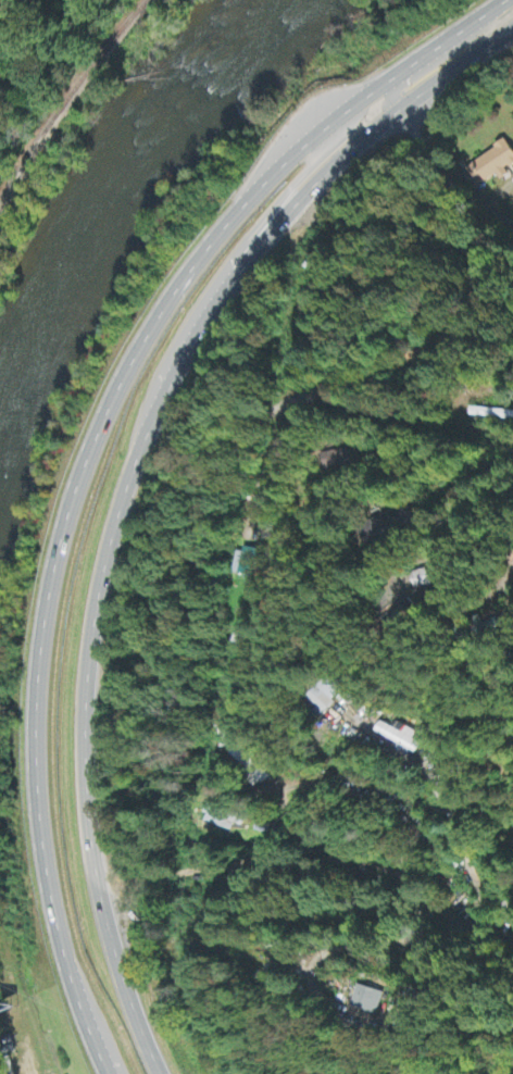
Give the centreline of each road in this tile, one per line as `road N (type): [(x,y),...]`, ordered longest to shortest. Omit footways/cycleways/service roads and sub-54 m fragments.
road 1 (trunk): [(507,0),(334,120),(252,192),(173,288),(126,365),(84,461),(38,652),(32,773),(43,890),(107,1073)]
road 2 (trunk): [(156,1073),(96,882),(83,763),(100,569),(128,465),(201,309),(314,182),(393,113),(512,30)]
road 3 (trunk): [(201,309),(228,257),(334,135),(330,113),(311,111),(301,121),(252,192)]
road 4 (residential): [(358,872),(422,885),(442,916),(467,923),(475,892),(426,754)]
road 5 (residential): [(96,882),(153,888),(239,873),(358,872)]
road 6 (residential): [(393,113),(404,174),(471,239),(512,257)]
road 7 (trunk): [(498,7),(401,83),(393,113)]

